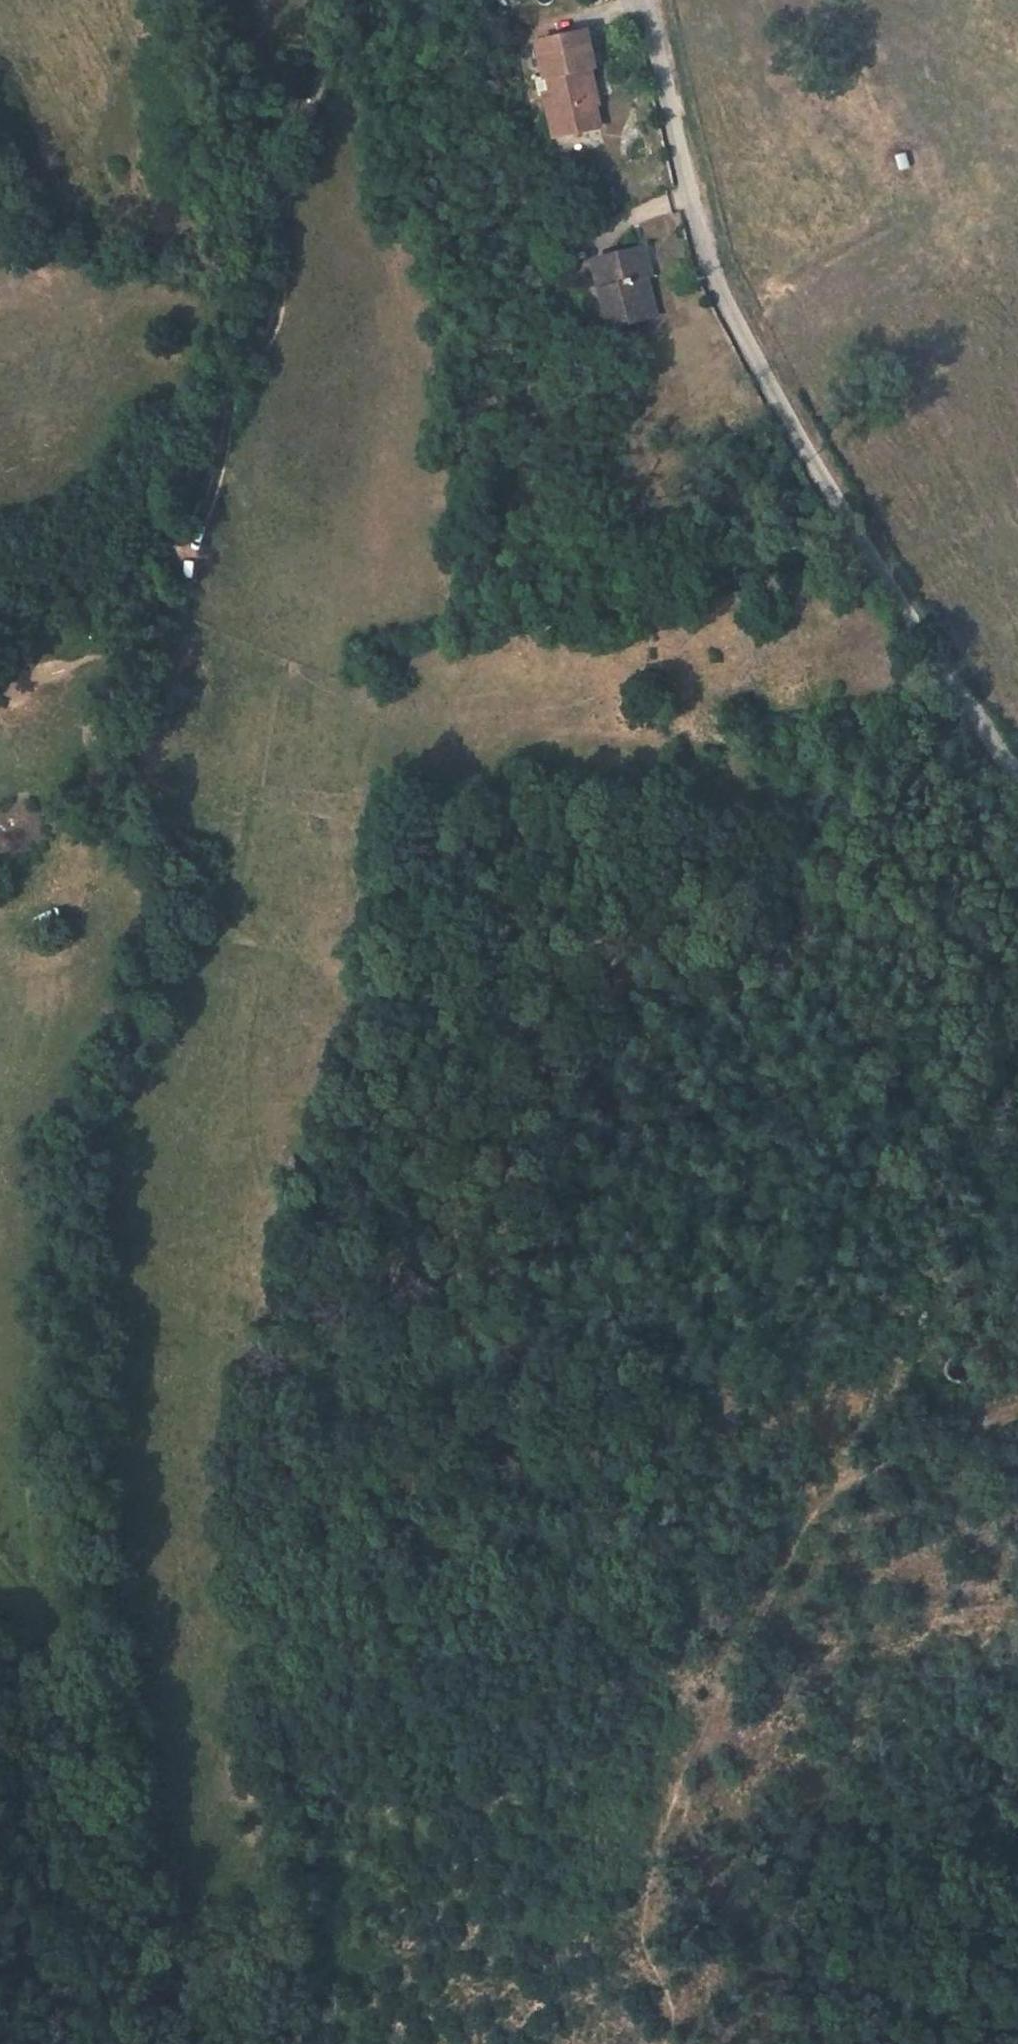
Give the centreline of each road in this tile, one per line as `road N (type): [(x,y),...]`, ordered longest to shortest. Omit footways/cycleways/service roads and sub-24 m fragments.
road 1 (unclassified): [(912,612),(764,371),(710,257),(647,0)]
road 2 (track): [(187,581),(222,486),(240,403),(291,322),(294,241)]
road 3 (track): [(294,241),(357,0)]
road 4 (track): [(1017,760),(912,612)]

